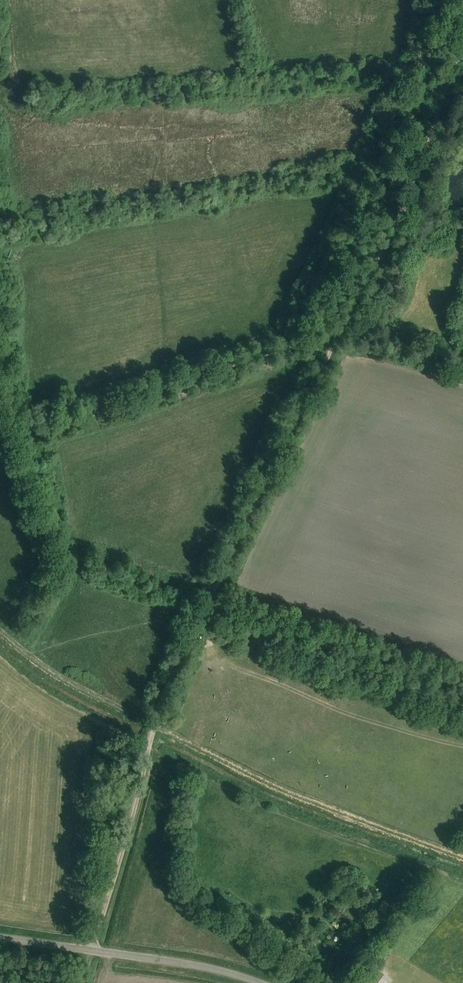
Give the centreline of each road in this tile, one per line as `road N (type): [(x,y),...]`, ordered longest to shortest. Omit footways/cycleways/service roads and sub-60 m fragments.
road 1 (track): [(153,725),(341,332)]
road 2 (track): [(341,332),(400,209),(462,45)]
road 3 (unclassified): [(261,982),(0,936)]
road 4 (track): [(93,950),(153,725)]

